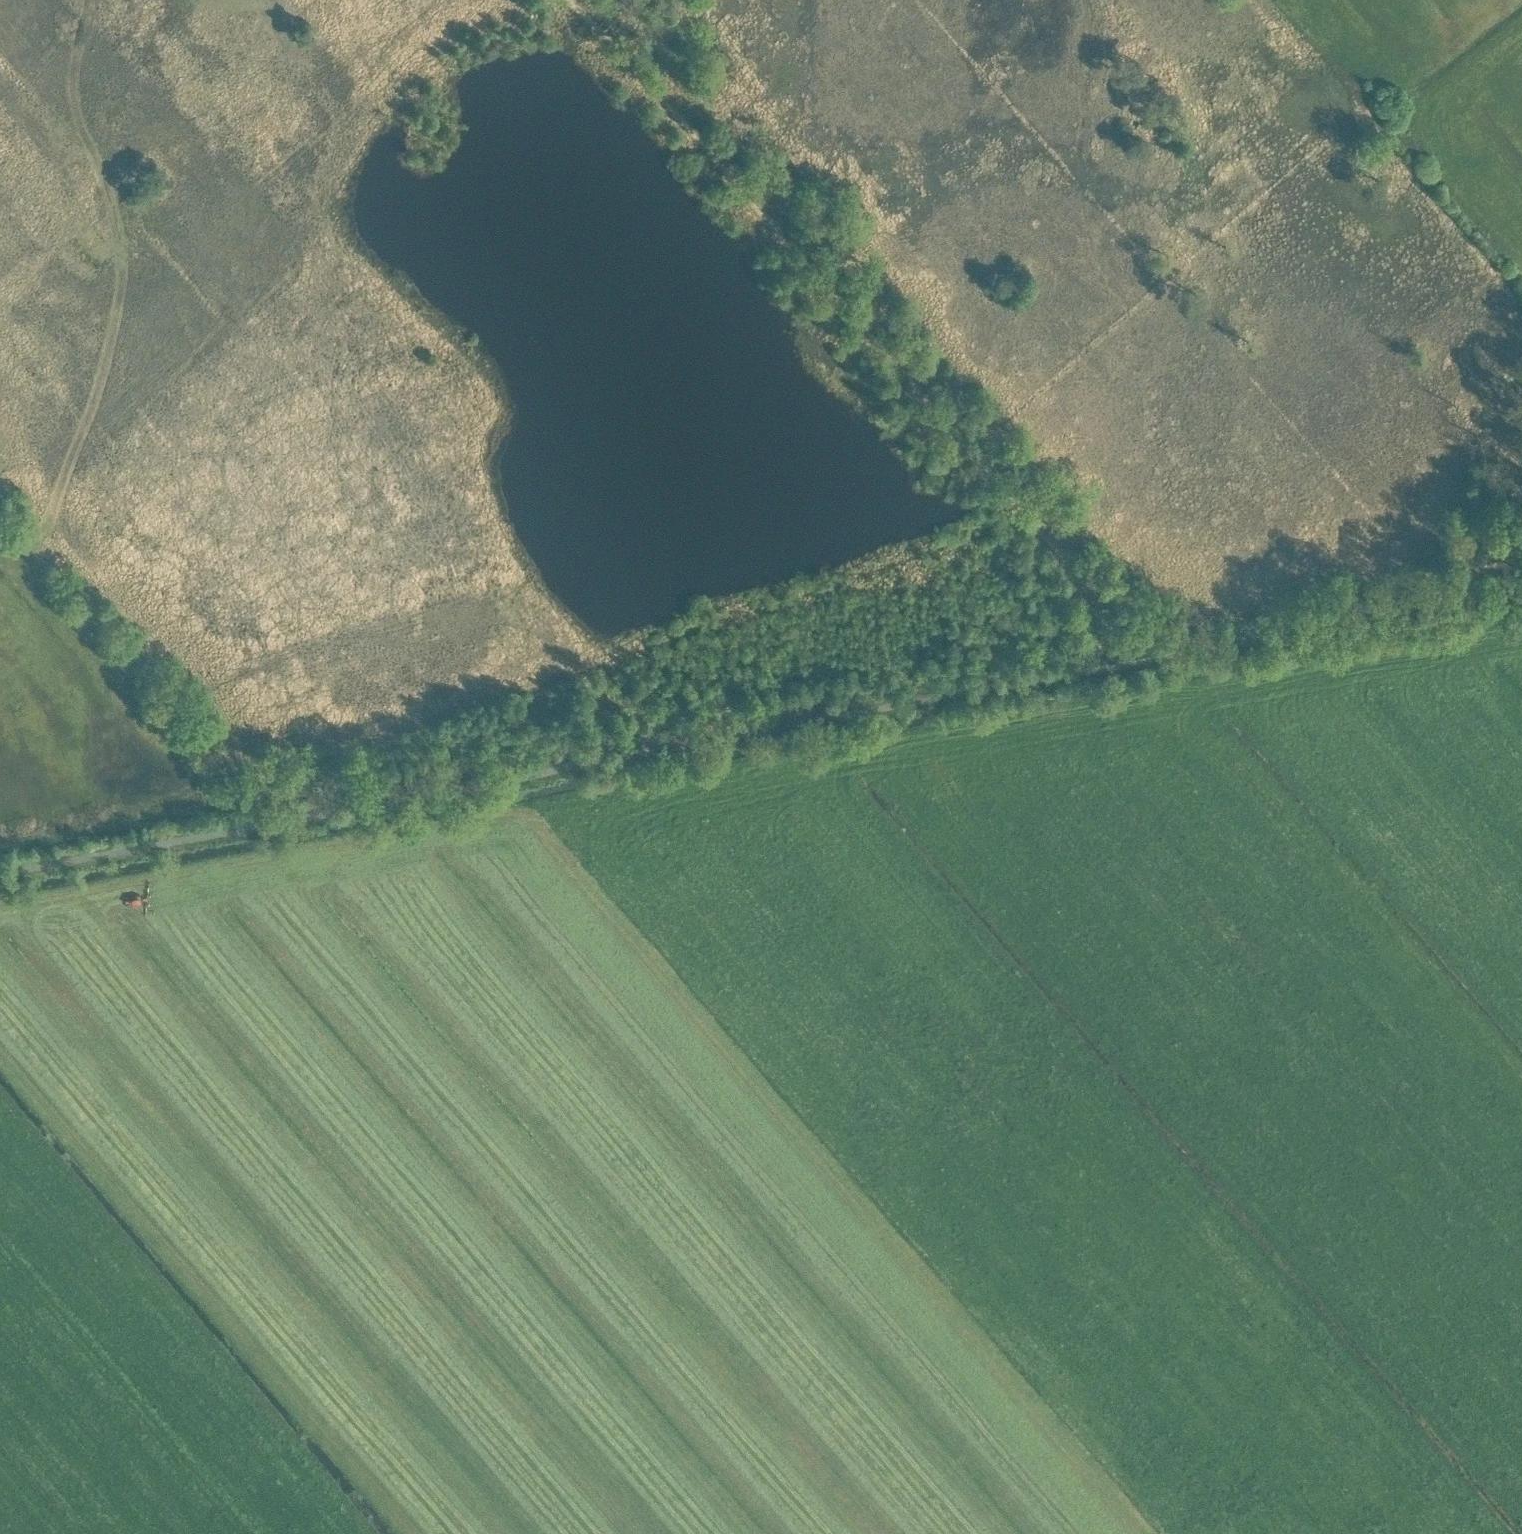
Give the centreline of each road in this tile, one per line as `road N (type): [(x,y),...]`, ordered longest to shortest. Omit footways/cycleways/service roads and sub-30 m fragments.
road 1 (track): [(564,0),(1139,663)]

